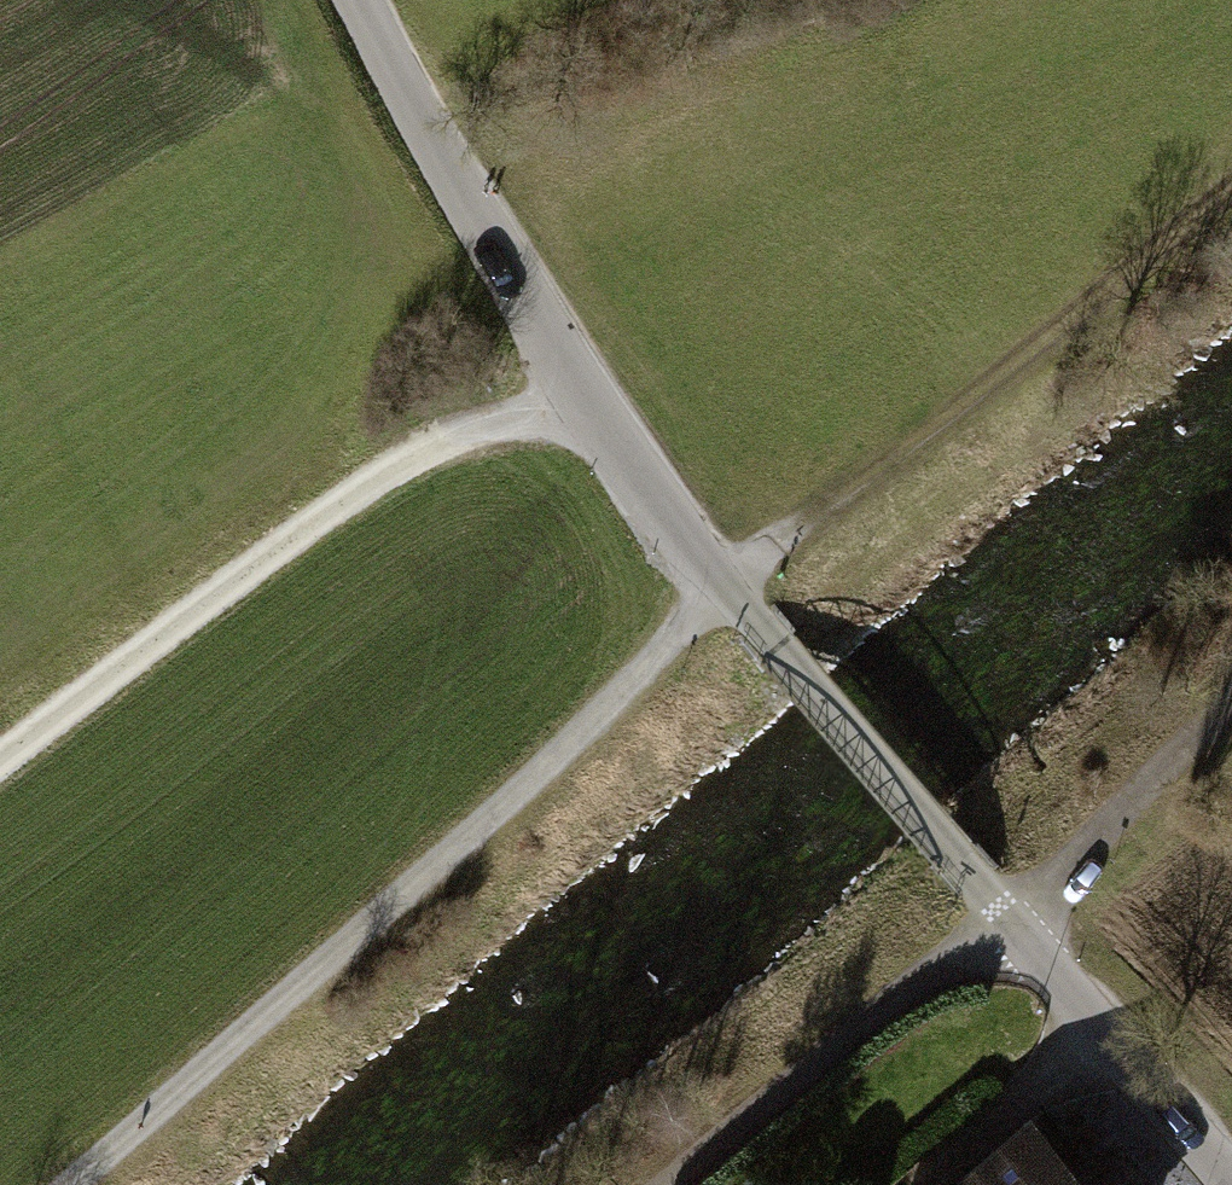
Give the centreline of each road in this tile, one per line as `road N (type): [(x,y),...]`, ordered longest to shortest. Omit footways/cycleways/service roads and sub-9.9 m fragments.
road 1 (track): [(70,1184),(492,819),(726,592),(1231,175)]
road 2 (residential): [(357,0),(582,398),(726,592),(1006,917)]
road 3 (track): [(0,757),(386,471),(450,438),(582,398)]
road 4 (track): [(1006,917),(915,981),(672,1184)]
road 5 (unclassified): [(1231,1179),(1006,917)]
road 6 (track): [(1006,917),(1231,703)]

